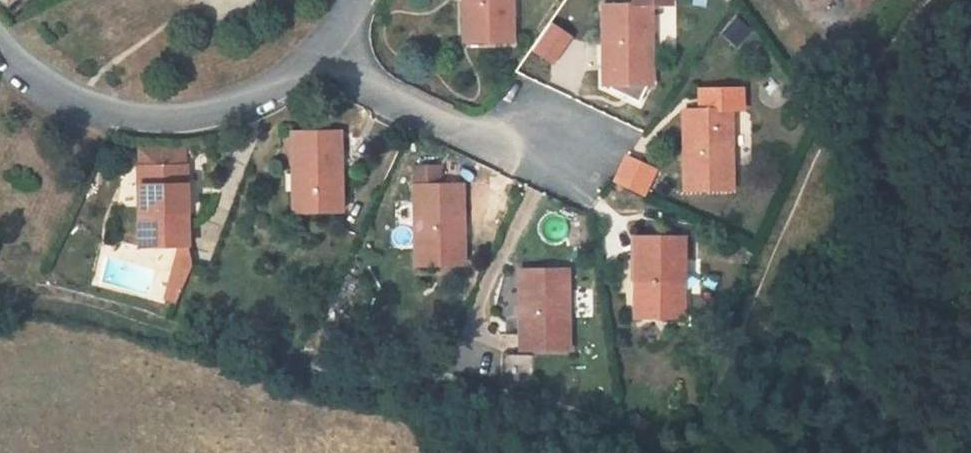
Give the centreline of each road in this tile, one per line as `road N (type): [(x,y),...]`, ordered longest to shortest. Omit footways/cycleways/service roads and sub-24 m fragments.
road 1 (track): [(0,299),(74,303),(237,351),(638,441),(655,452)]
road 2 (track): [(700,452),(711,398),(831,117),(926,0)]
road 3 (residential): [(319,61),(233,116),(81,106),(24,71),(0,39)]
road 4 (residential): [(564,148),(491,147),(319,61)]

